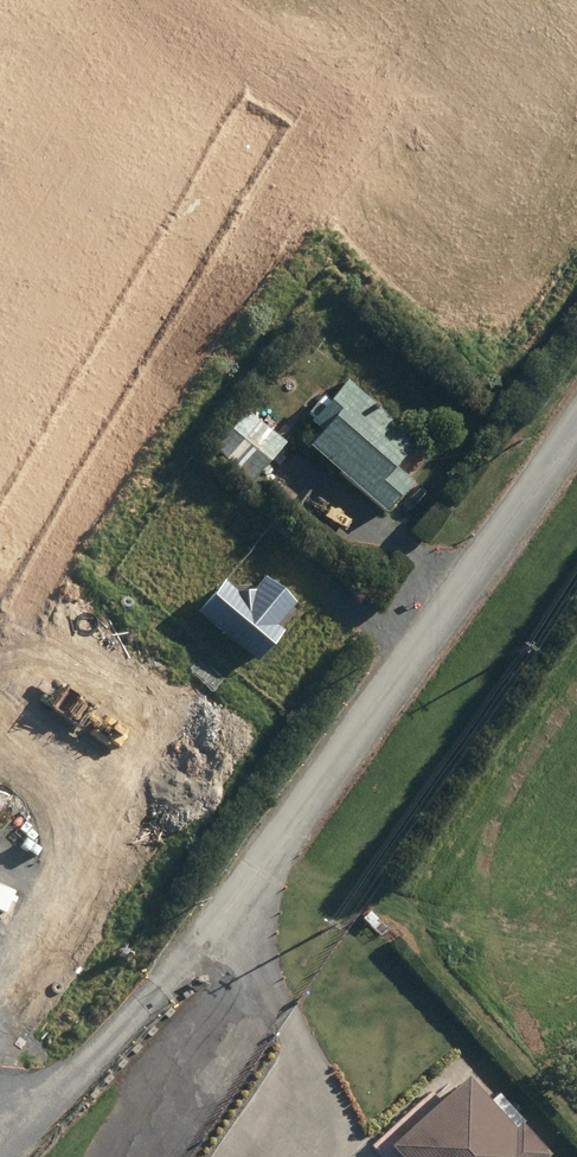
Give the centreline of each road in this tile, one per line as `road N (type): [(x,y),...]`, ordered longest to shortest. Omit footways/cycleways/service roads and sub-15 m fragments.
road 1 (unknown): [(9,1156),(576,316)]
road 2 (residential): [(214,939),(576,425)]
road 3 (track): [(11,1156),(214,939)]
road 4 (unknown): [(214,939),(70,1156)]
road 5 (unknown): [(123,1076),(220,1156)]

